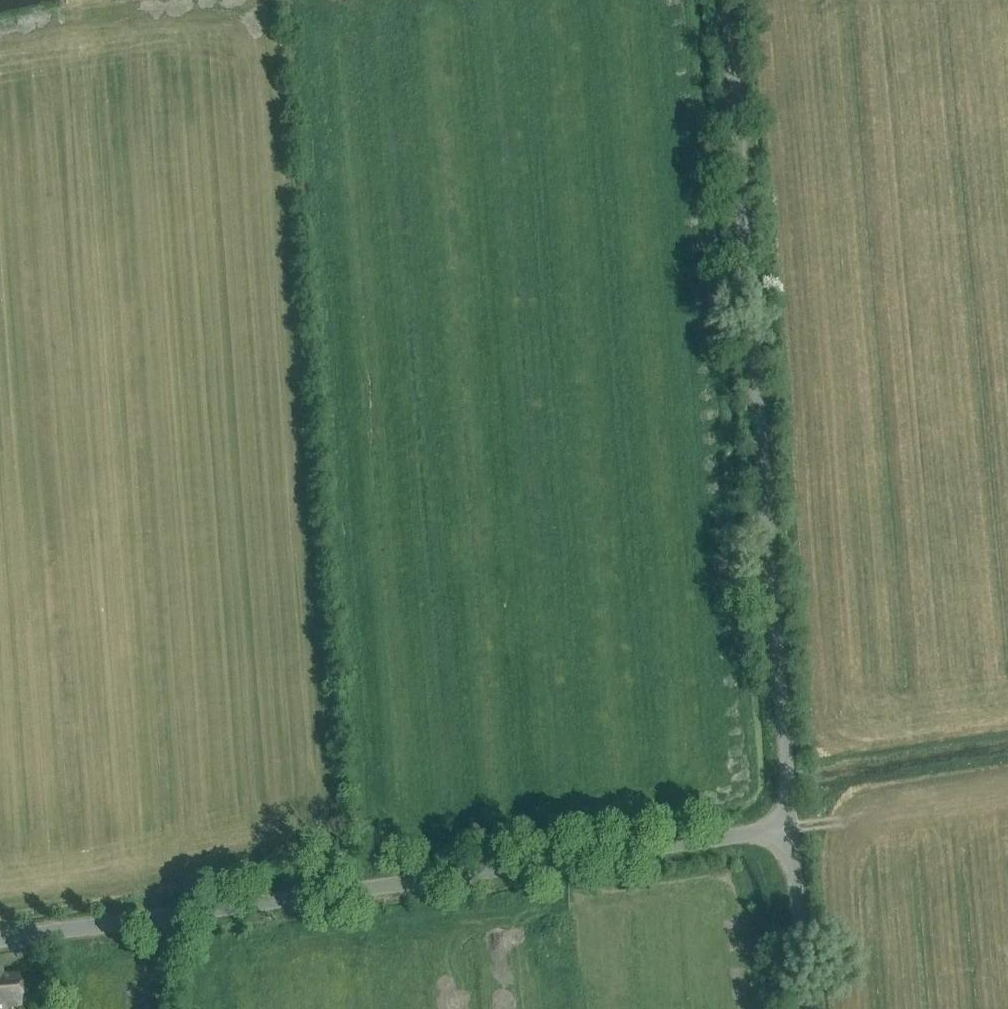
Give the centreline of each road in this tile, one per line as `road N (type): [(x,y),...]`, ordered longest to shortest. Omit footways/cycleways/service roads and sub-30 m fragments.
road 1 (unclassified): [(792,830),(727,0)]
road 2 (unclassified): [(0,944),(792,830)]
road 3 (unclassified): [(806,1008),(792,830)]

